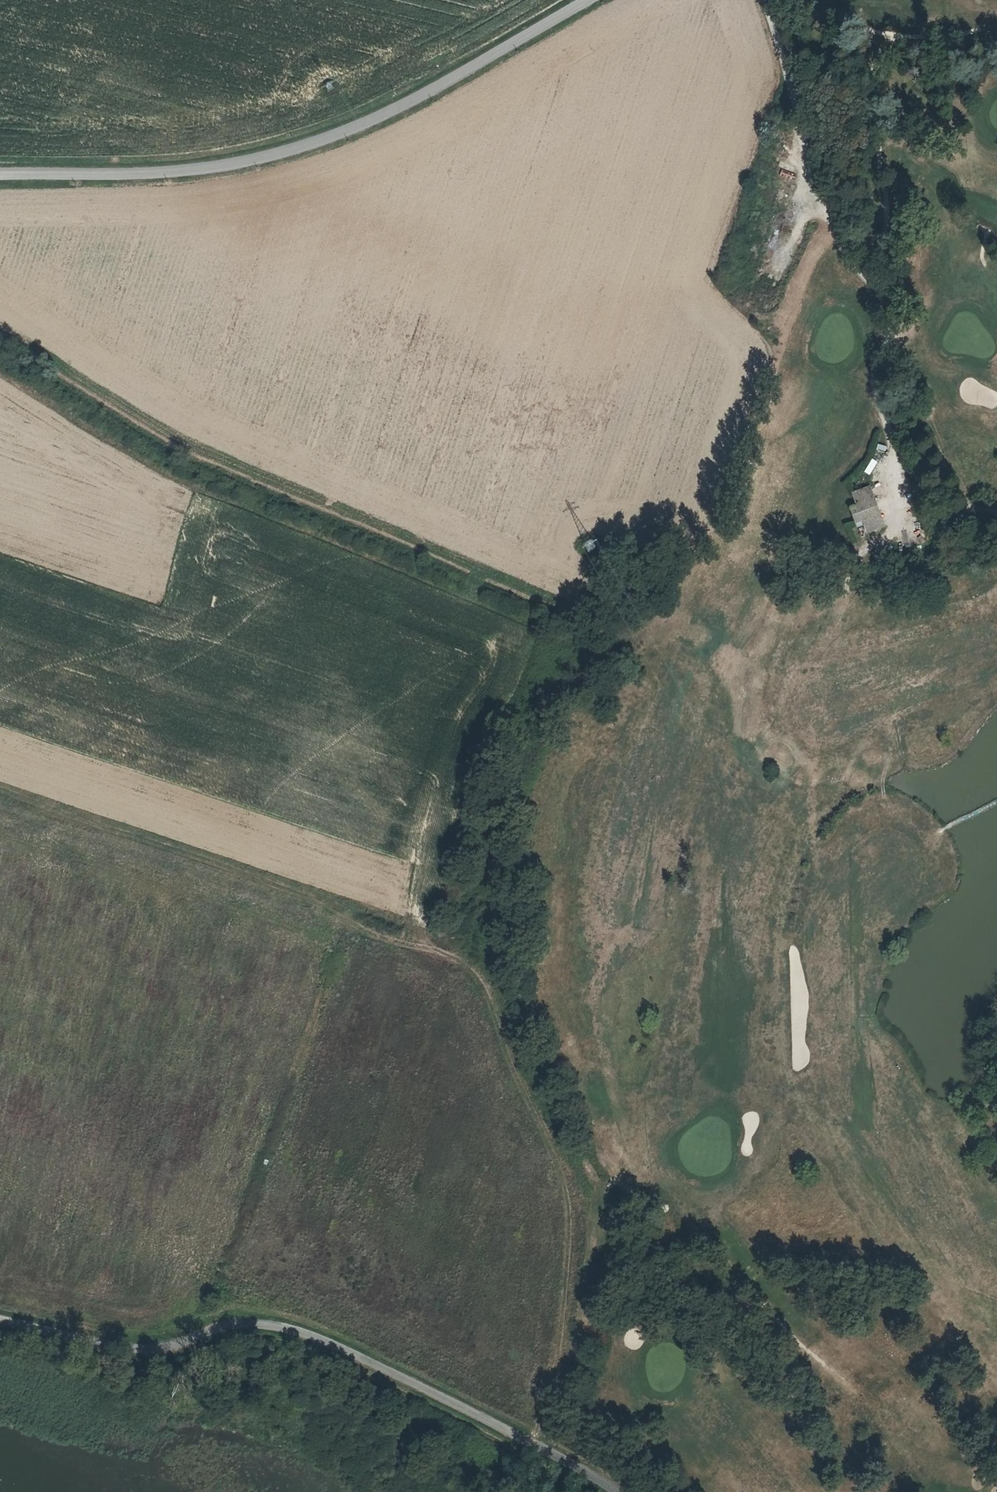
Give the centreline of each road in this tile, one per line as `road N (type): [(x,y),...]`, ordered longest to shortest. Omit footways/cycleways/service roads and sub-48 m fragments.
road 1 (unclassified): [(615,1491),(309,1336),(228,1325),(154,1348),(0,1318)]
road 2 (unclassified): [(0,182),(185,174),(325,143),(397,112),(591,0)]
road 3 (unclassified): [(904,488),(874,383),(890,335),(884,293),(824,194),(763,0)]

